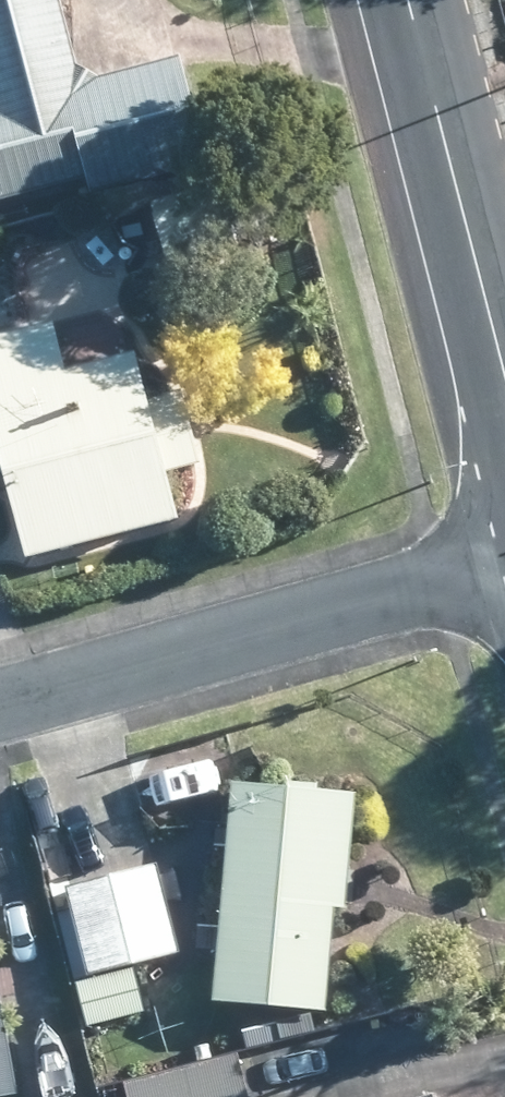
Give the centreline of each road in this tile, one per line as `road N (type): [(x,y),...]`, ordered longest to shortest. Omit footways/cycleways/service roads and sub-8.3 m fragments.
road 1 (residential): [(0,705),(504,555)]
road 2 (residential): [(504,368),(409,0)]

